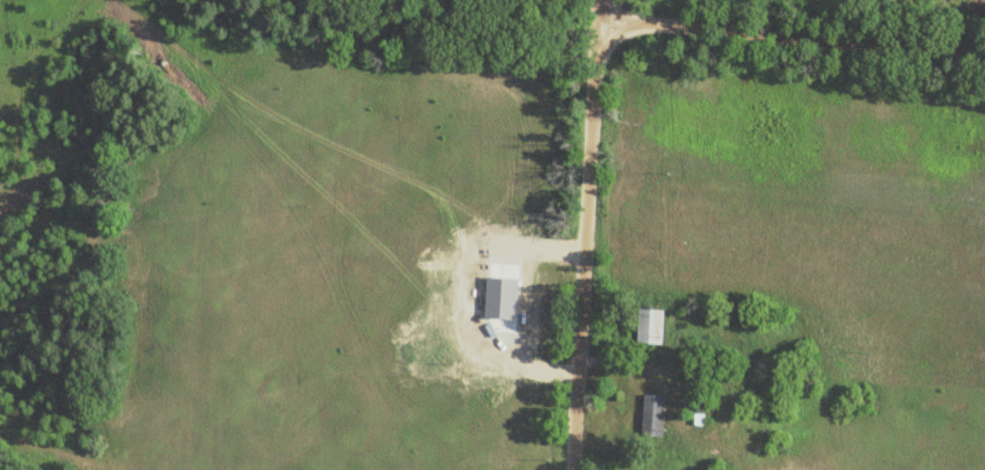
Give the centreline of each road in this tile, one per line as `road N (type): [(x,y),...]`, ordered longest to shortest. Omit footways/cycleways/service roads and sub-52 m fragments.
road 1 (residential): [(582,469),(605,0)]
road 2 (residential): [(984,54),(604,18)]

